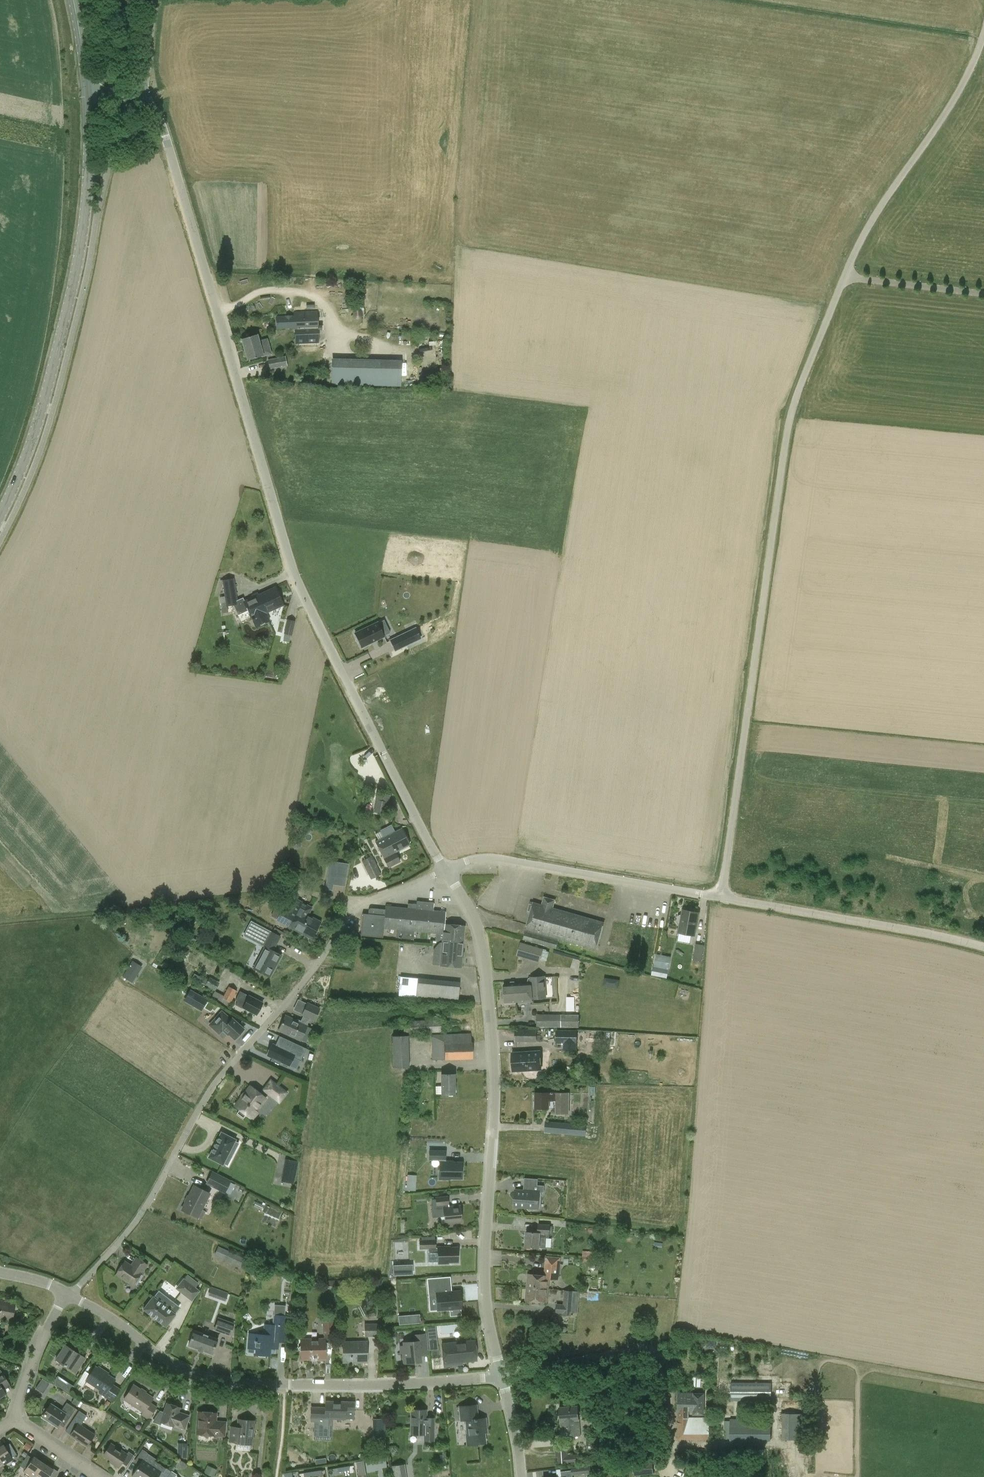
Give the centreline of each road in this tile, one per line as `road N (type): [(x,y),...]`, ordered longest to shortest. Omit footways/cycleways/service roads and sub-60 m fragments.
road 1 (unclassified): [(138,93),(158,117),(294,576),(445,870)]
road 2 (unclassified): [(721,897),(784,448),(793,404),(846,275)]
road 3 (residential): [(70,1296),(141,1212),(212,1085),(308,977),(355,907),(445,870)]
road 4 (residential): [(503,1376),(482,1284),(490,980),(479,934),(445,870)]
road 5 (residential): [(503,1376),(307,1387),(221,1381),(183,1368),(70,1296)]
road 6 (tertiary): [(0,518),(37,431),(76,279),(90,98)]
road 7 (unclassified): [(846,275),(865,232),(958,94),(983,30)]
road 8 (unclassified): [(721,897),(489,856),(445,870)]
road 9 (unclassified): [(983,947),(721,897)]
road 10 (residential): [(663,1472),(654,1374),(642,1354),(503,1376)]
road 11 (unclassified): [(983,292),(846,275)]
road 12 (residential): [(15,1419),(29,1367),(70,1296)]

